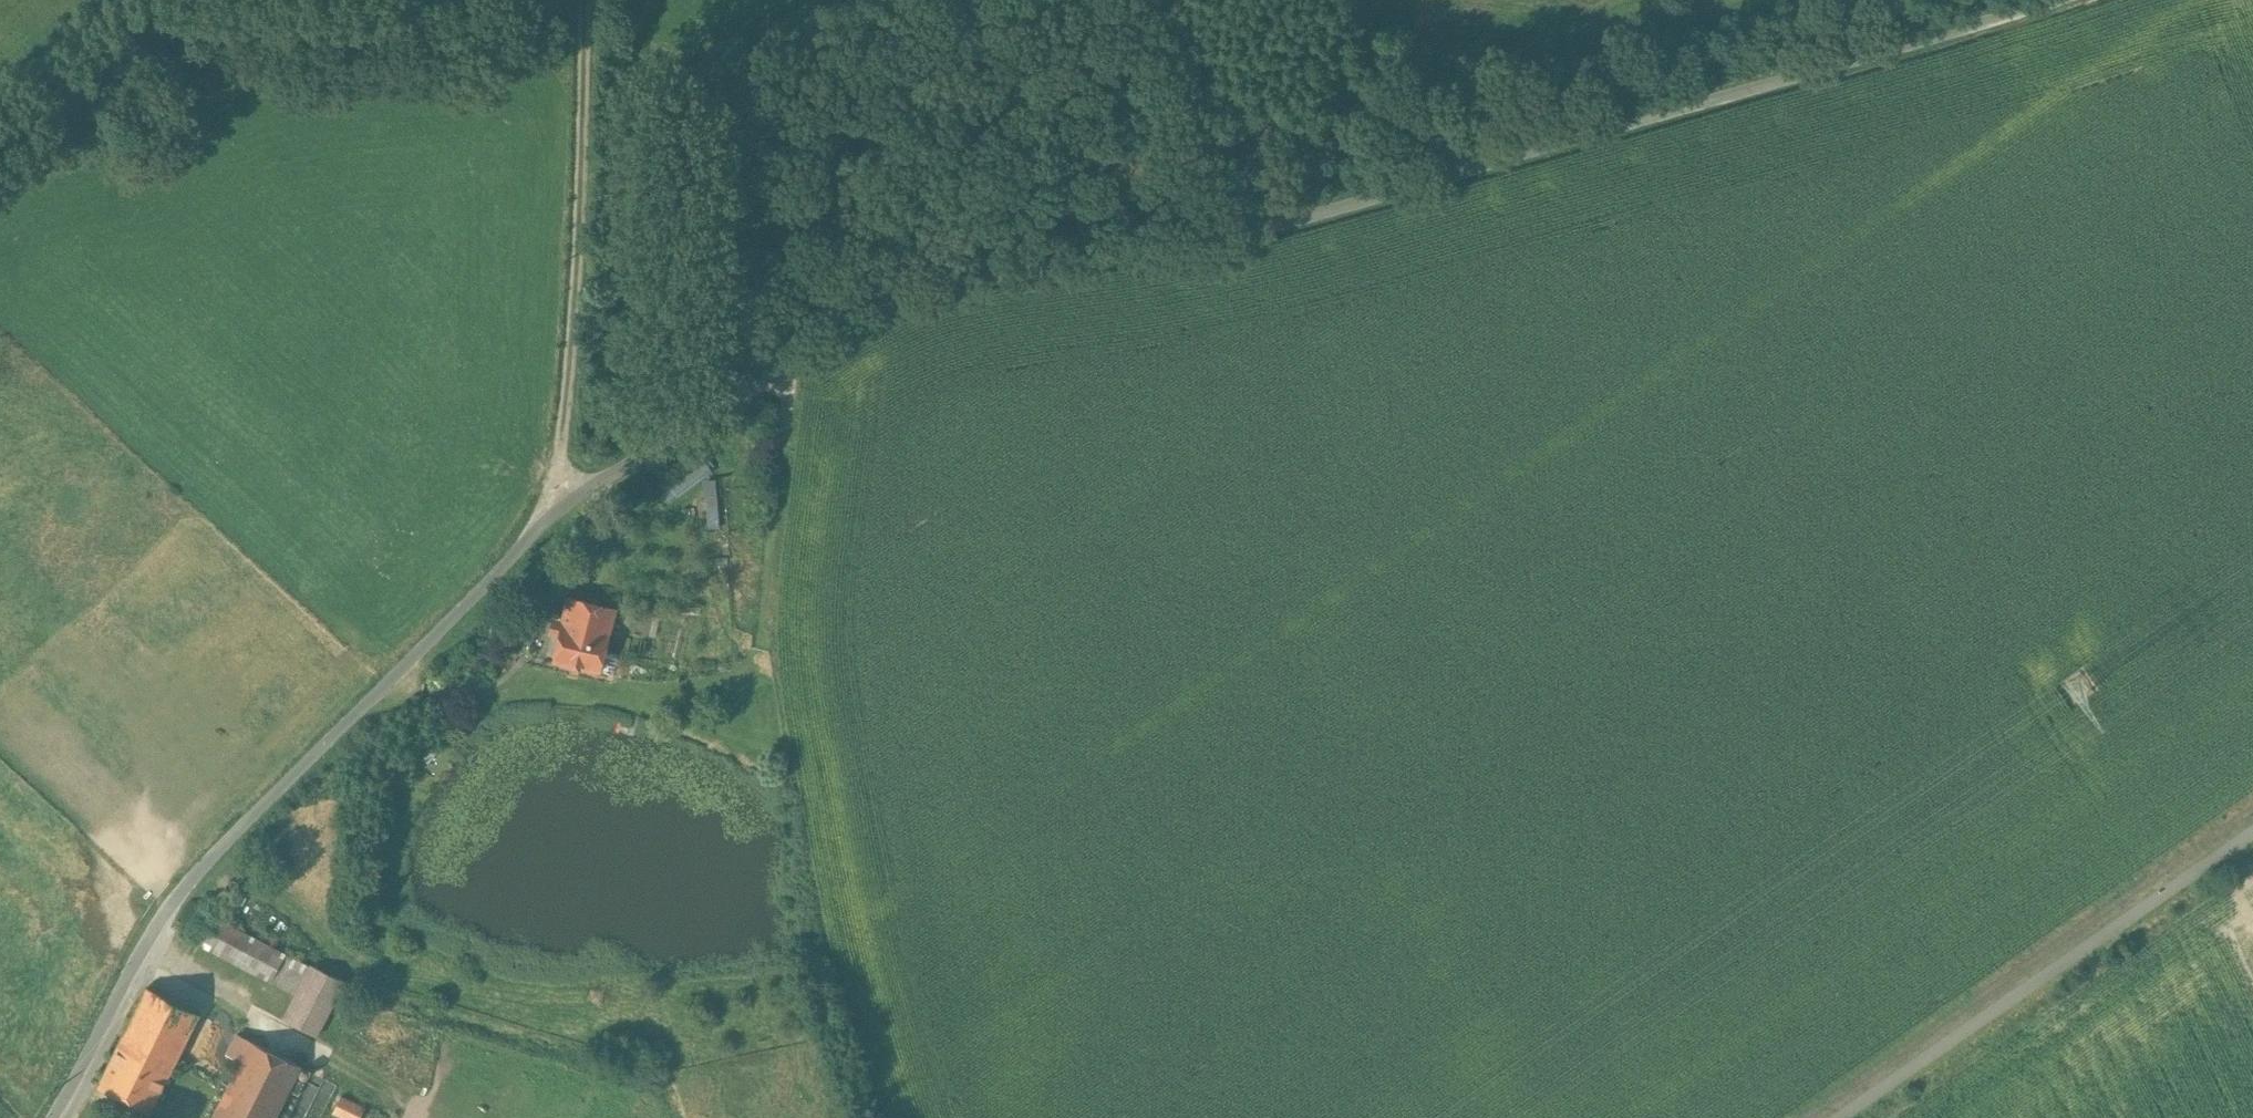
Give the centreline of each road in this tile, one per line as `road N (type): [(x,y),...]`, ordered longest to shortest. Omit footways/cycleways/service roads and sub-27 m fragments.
road 1 (unclassified): [(56,1117),(209,851),(398,670),(559,498),(713,391),(913,284),(1008,250),(1196,215),(1466,148),(1991,0)]
road 2 (track): [(580,0),(588,230),(559,498)]
road 3 (track): [(0,118),(120,31),(311,0)]

